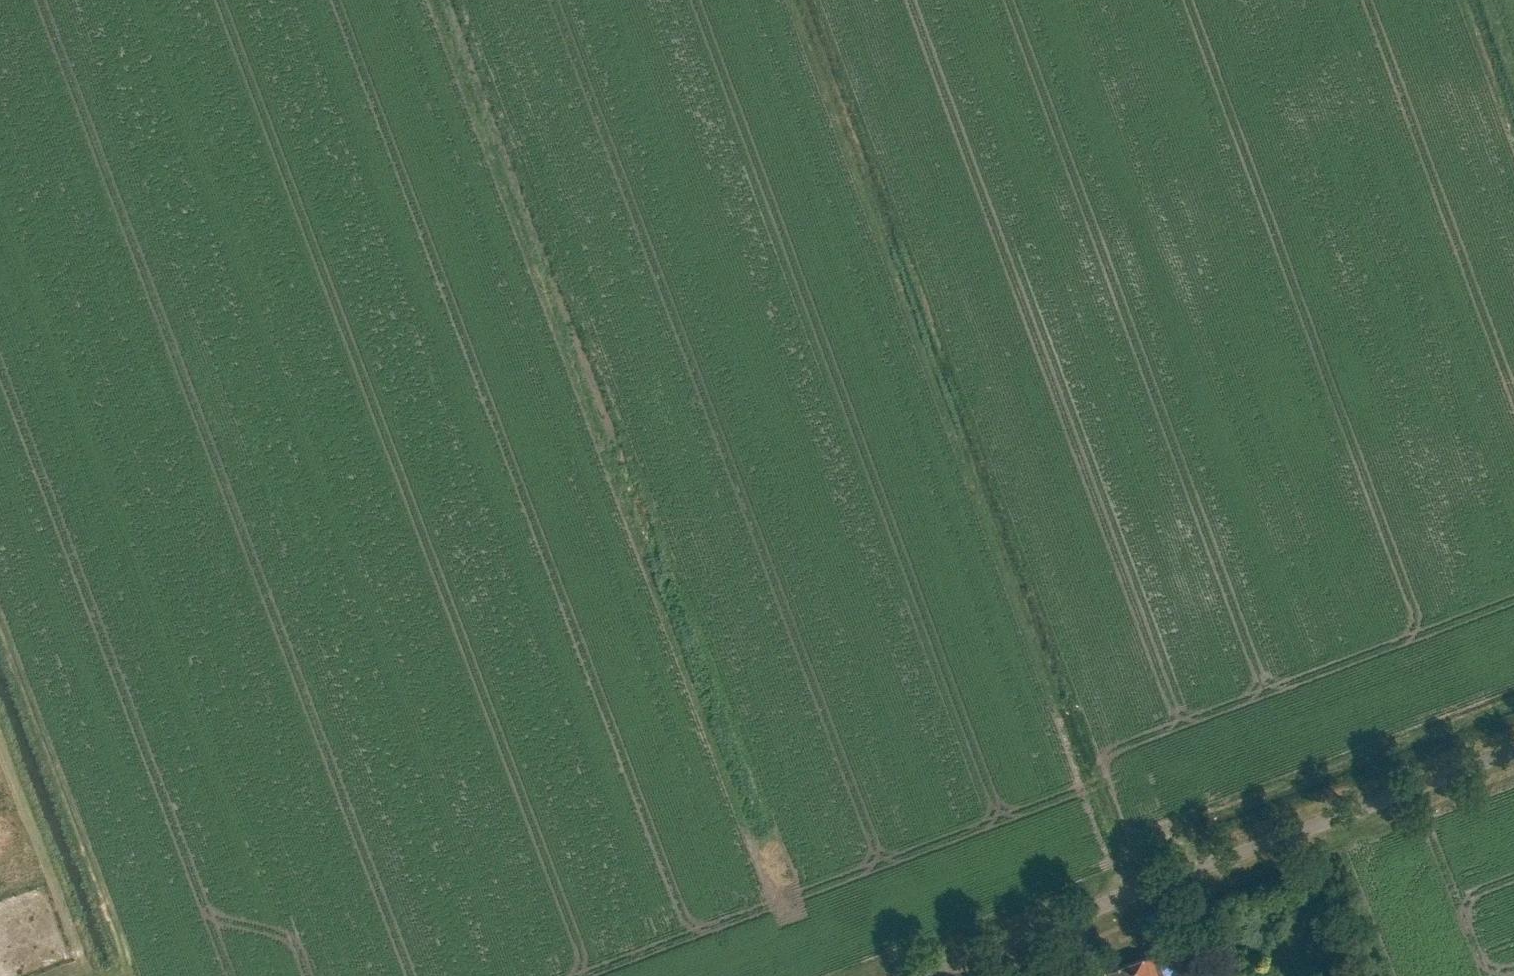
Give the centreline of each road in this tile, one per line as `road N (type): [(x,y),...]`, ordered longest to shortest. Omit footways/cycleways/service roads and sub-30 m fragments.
road 1 (unclassified): [(914,975),(1513,750)]

